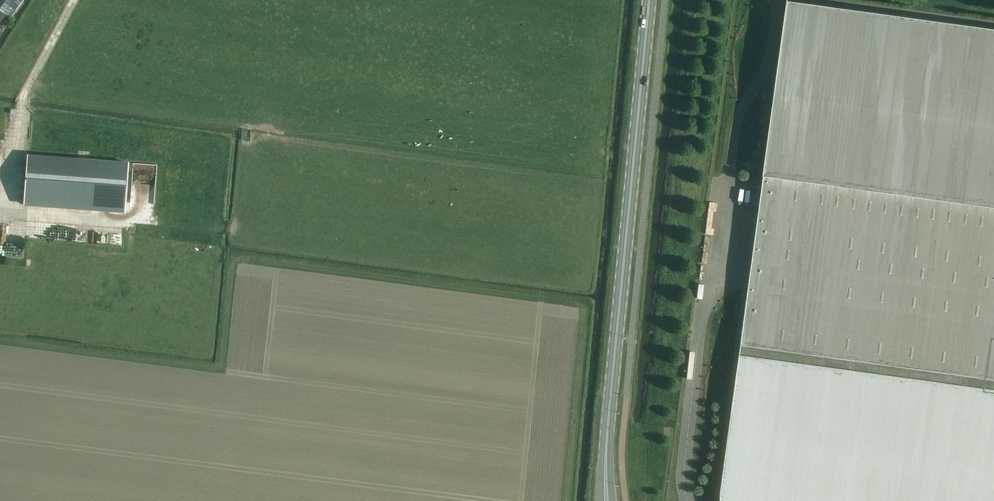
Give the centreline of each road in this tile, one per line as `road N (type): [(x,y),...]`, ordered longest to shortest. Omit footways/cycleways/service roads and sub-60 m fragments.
road 1 (secondary): [(606,500),(649,0)]
road 2 (track): [(15,214),(23,97),(74,0)]

